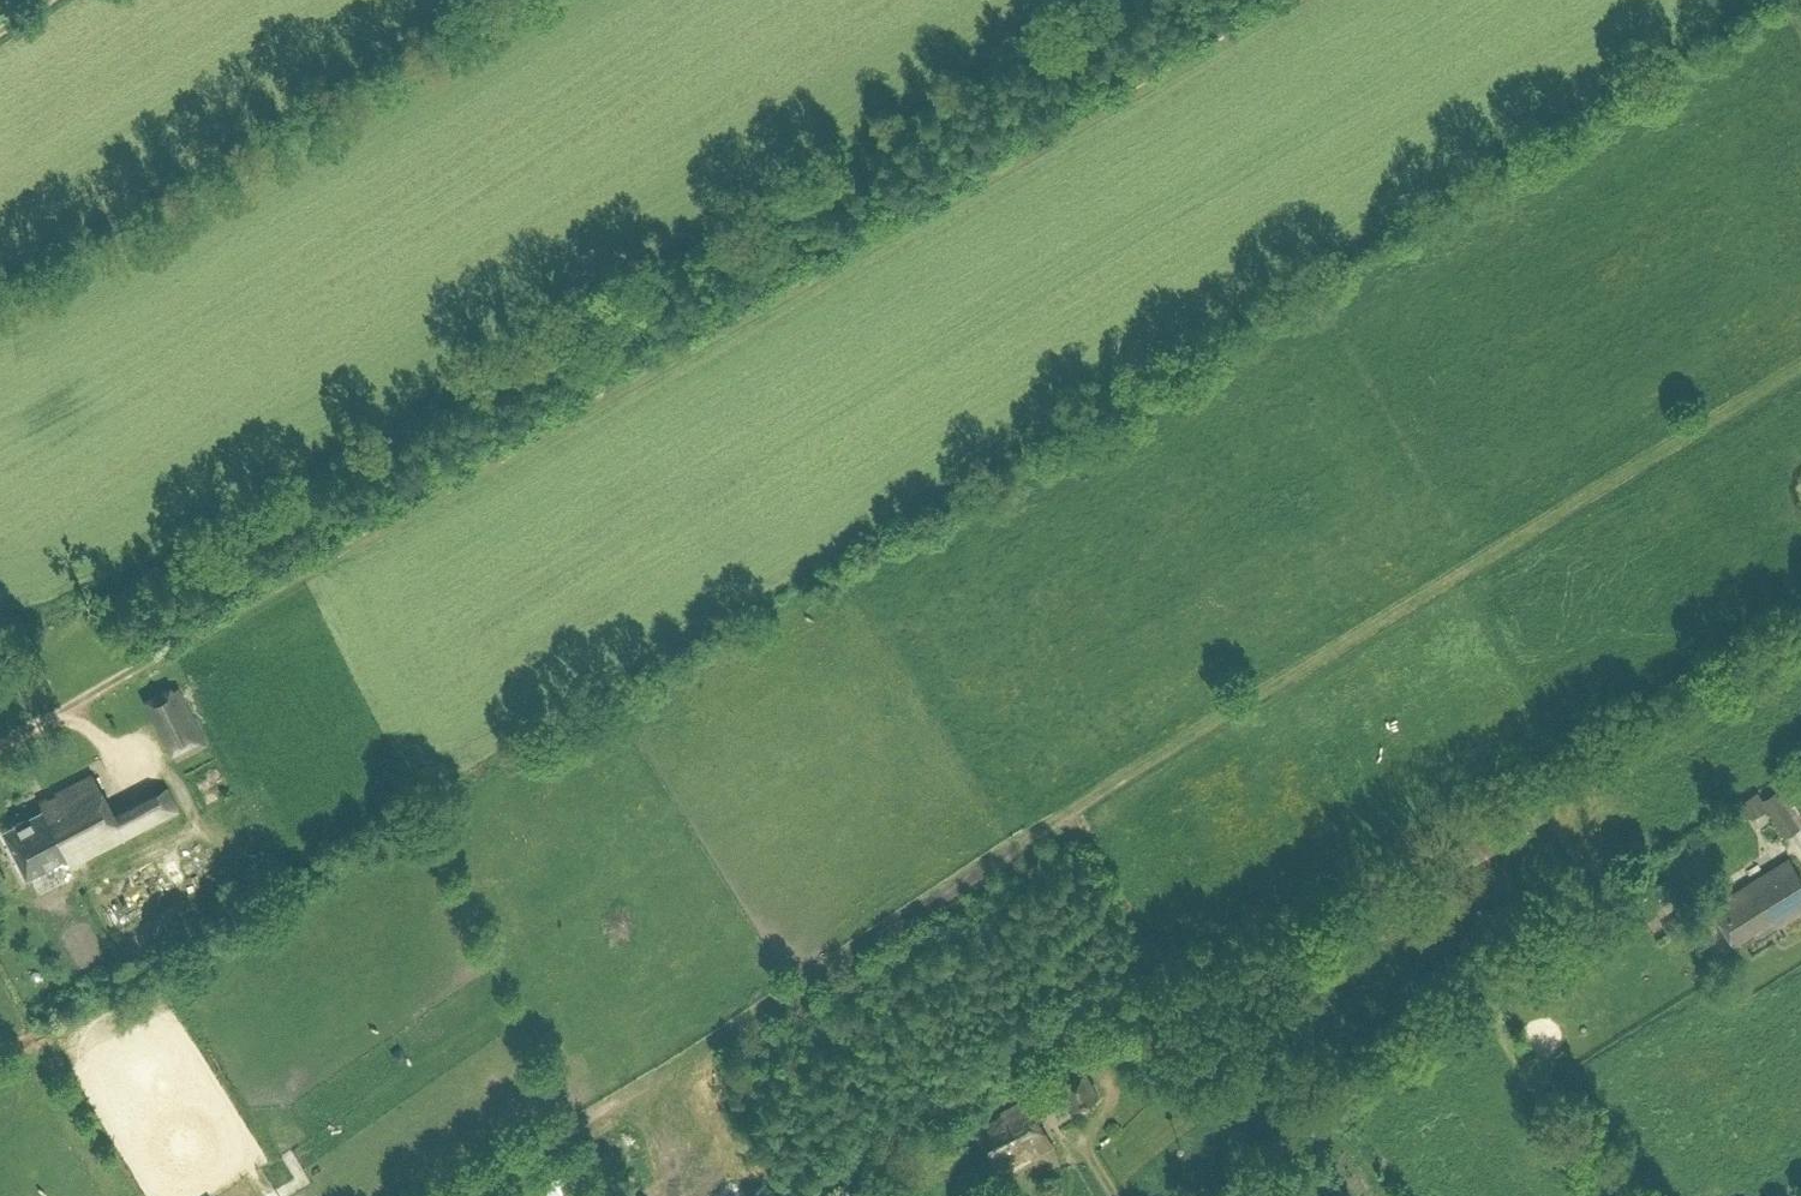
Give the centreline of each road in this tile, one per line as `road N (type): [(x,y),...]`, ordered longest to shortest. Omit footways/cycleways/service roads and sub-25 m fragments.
road 1 (track): [(462,1195),(1800,362)]

